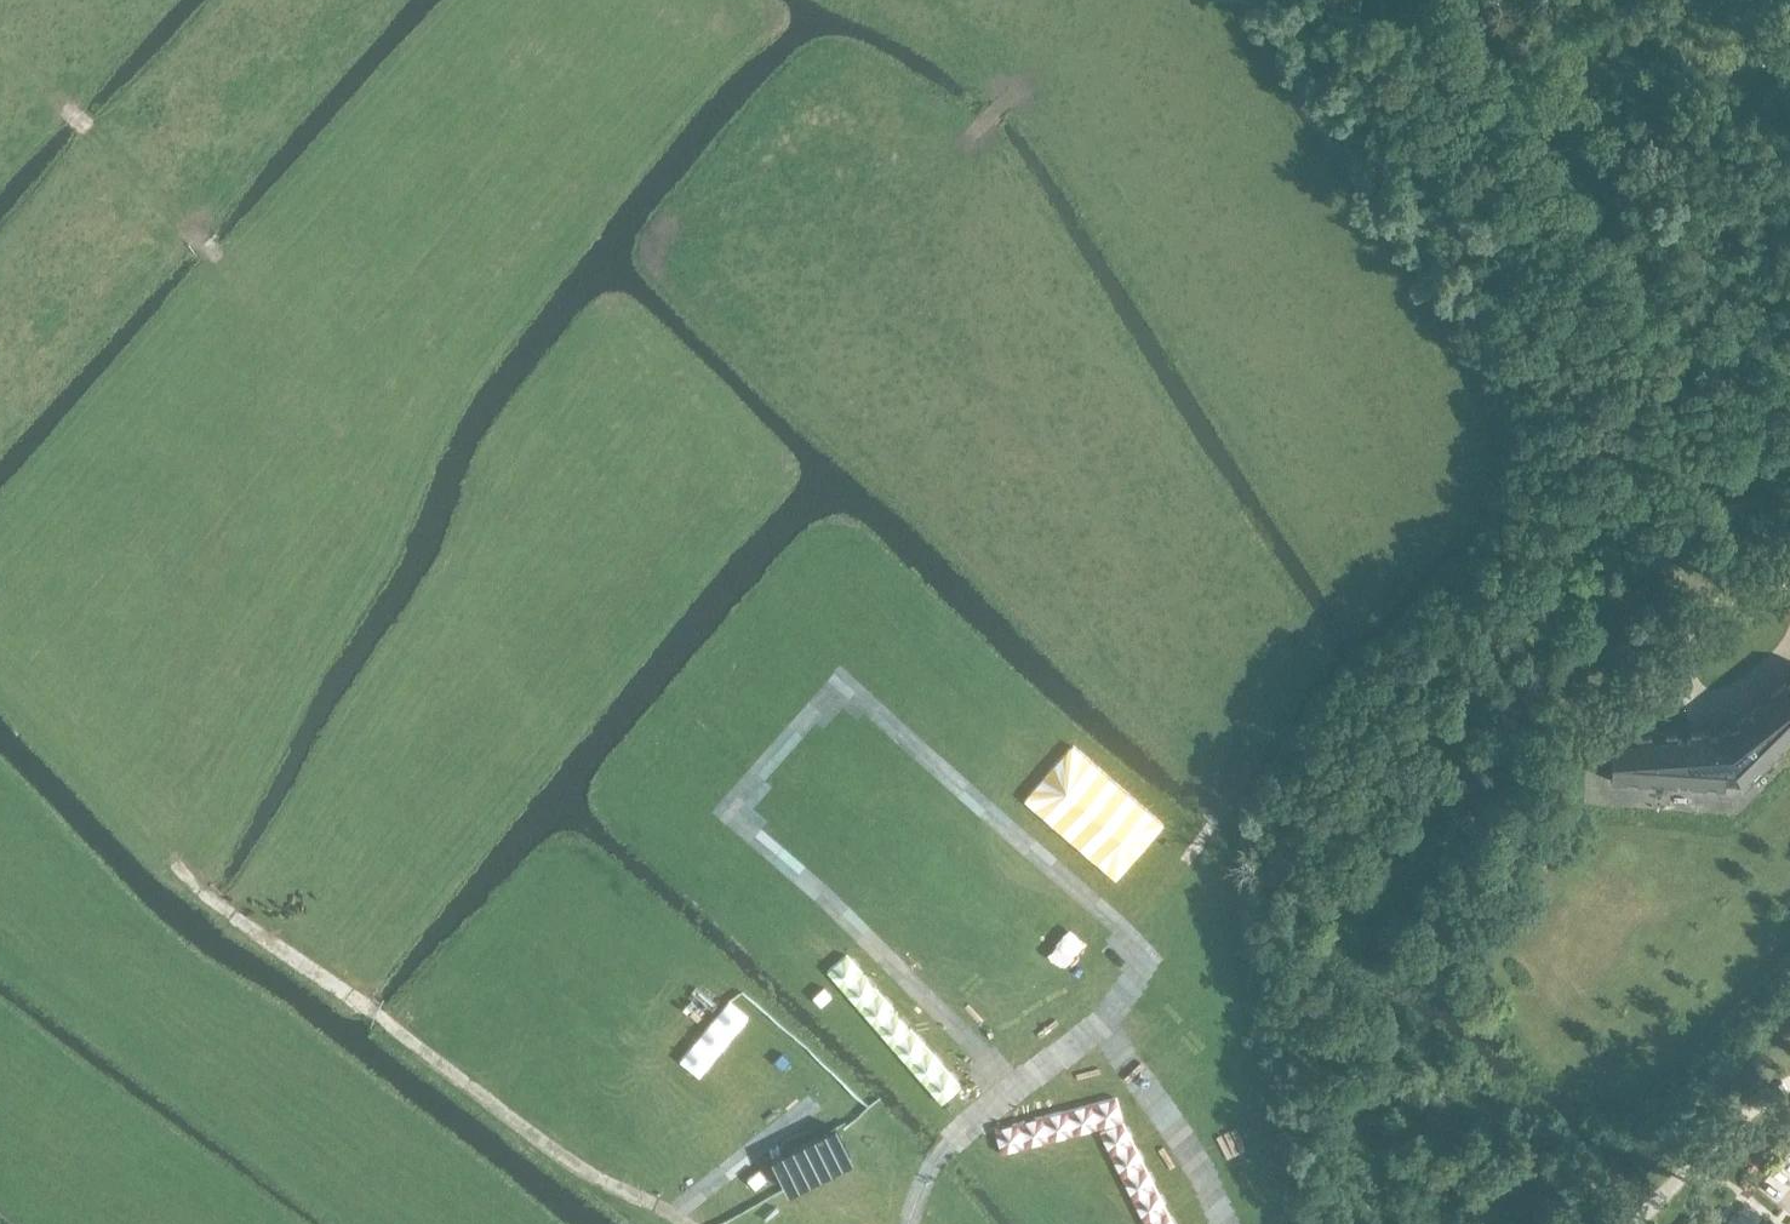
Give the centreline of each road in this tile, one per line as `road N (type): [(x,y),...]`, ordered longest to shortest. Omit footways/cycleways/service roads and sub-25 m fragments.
road 1 (track): [(693,1223),(561,1158),(171,860)]
road 2 (track): [(1220,811),(950,1137)]
road 3 (track): [(1635,1223),(1746,1111),(1789,1081)]

